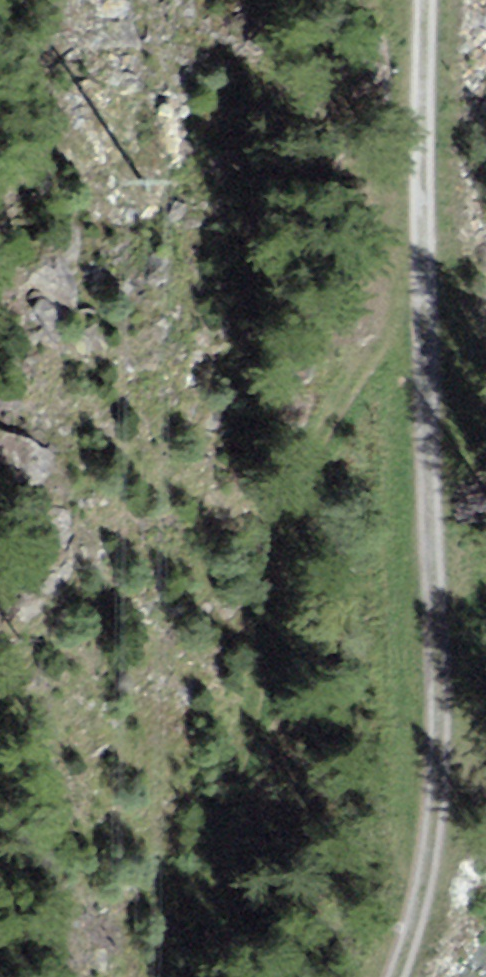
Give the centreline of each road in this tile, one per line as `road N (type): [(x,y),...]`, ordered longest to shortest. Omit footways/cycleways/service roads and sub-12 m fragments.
road 1 (track): [(199,976),(226,792),(295,529),(346,440),(429,347)]
road 2 (track): [(429,347),(441,585),(438,747),(419,918),(399,976)]
road 3 (track): [(420,0),(429,347)]

